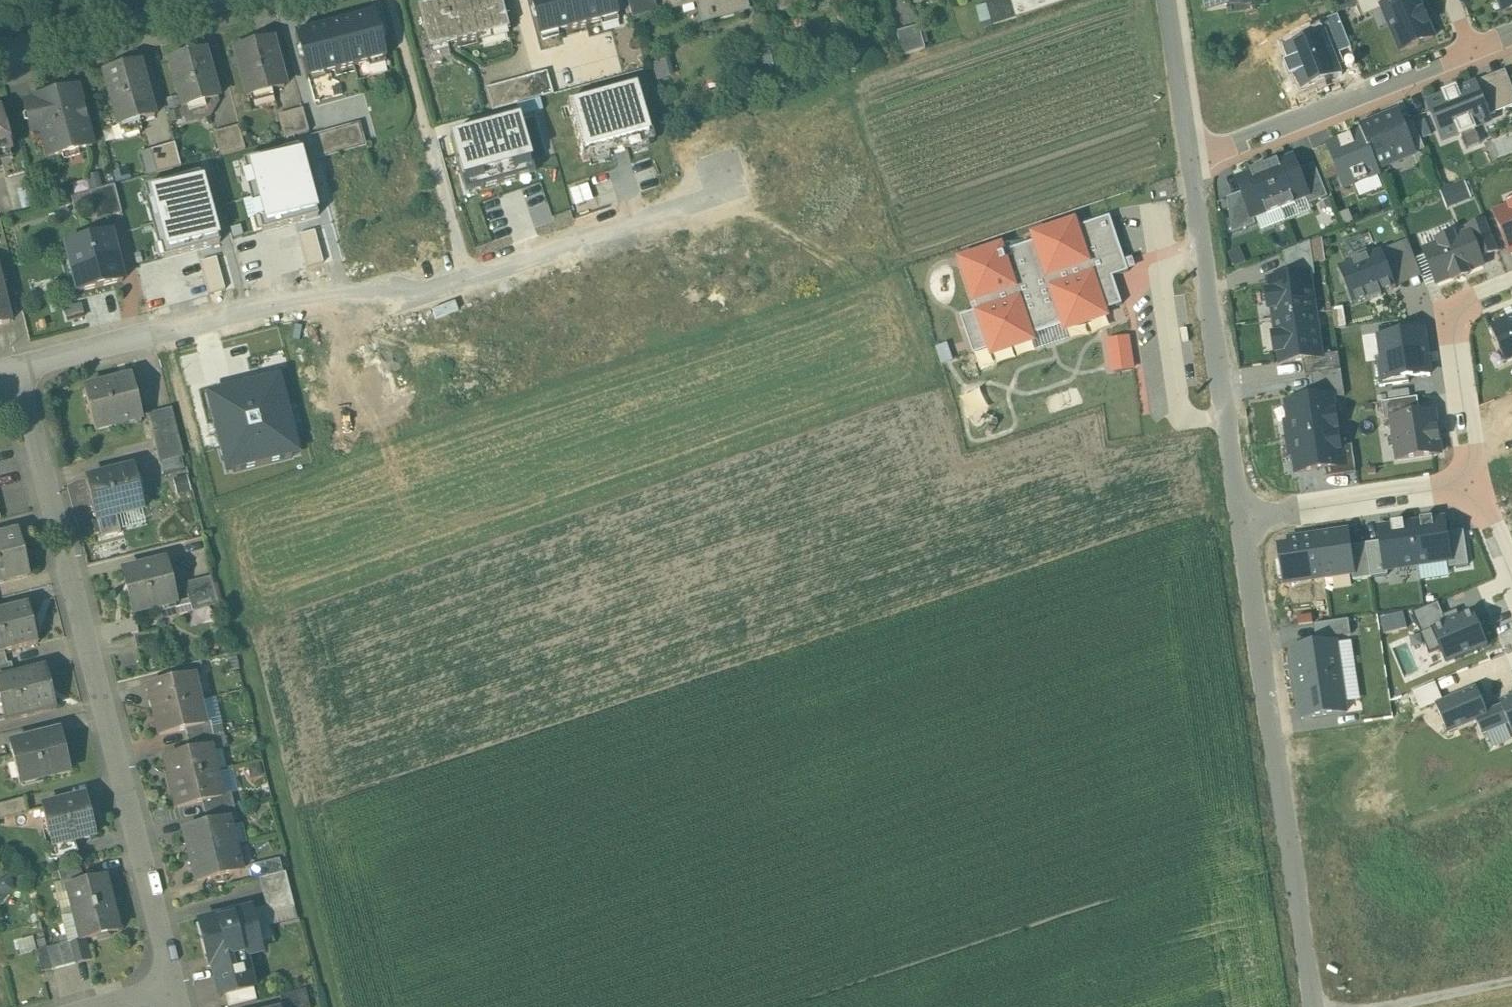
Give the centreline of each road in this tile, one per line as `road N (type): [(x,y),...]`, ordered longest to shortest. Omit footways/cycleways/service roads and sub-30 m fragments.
road 1 (residential): [(14,368),(307,293),(427,289),(727,190)]
road 2 (residential): [(14,368),(172,986)]
road 3 (residential): [(1242,520),(1313,1006)]
road 4 (residential): [(1190,157),(1242,520)]
road 5 (residential): [(1511,32),(1190,157)]
road 6 (residential): [(1471,486),(1242,520)]
road 7 (residential): [(1511,288),(1462,311),(1455,329),(1471,486)]
road 8 (tertiary): [(0,55),(204,0)]
road 9 (residential): [(1168,0),(1190,157)]
road 10 (residential): [(1384,1006),(1511,981)]

